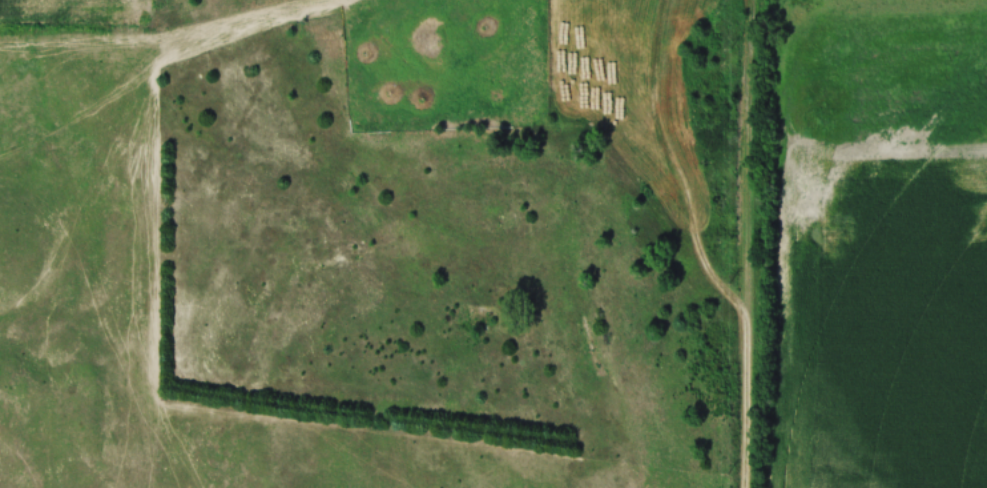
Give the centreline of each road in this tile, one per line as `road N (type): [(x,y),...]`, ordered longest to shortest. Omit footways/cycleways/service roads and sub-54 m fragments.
road 1 (residential): [(746,487),(750,0)]

